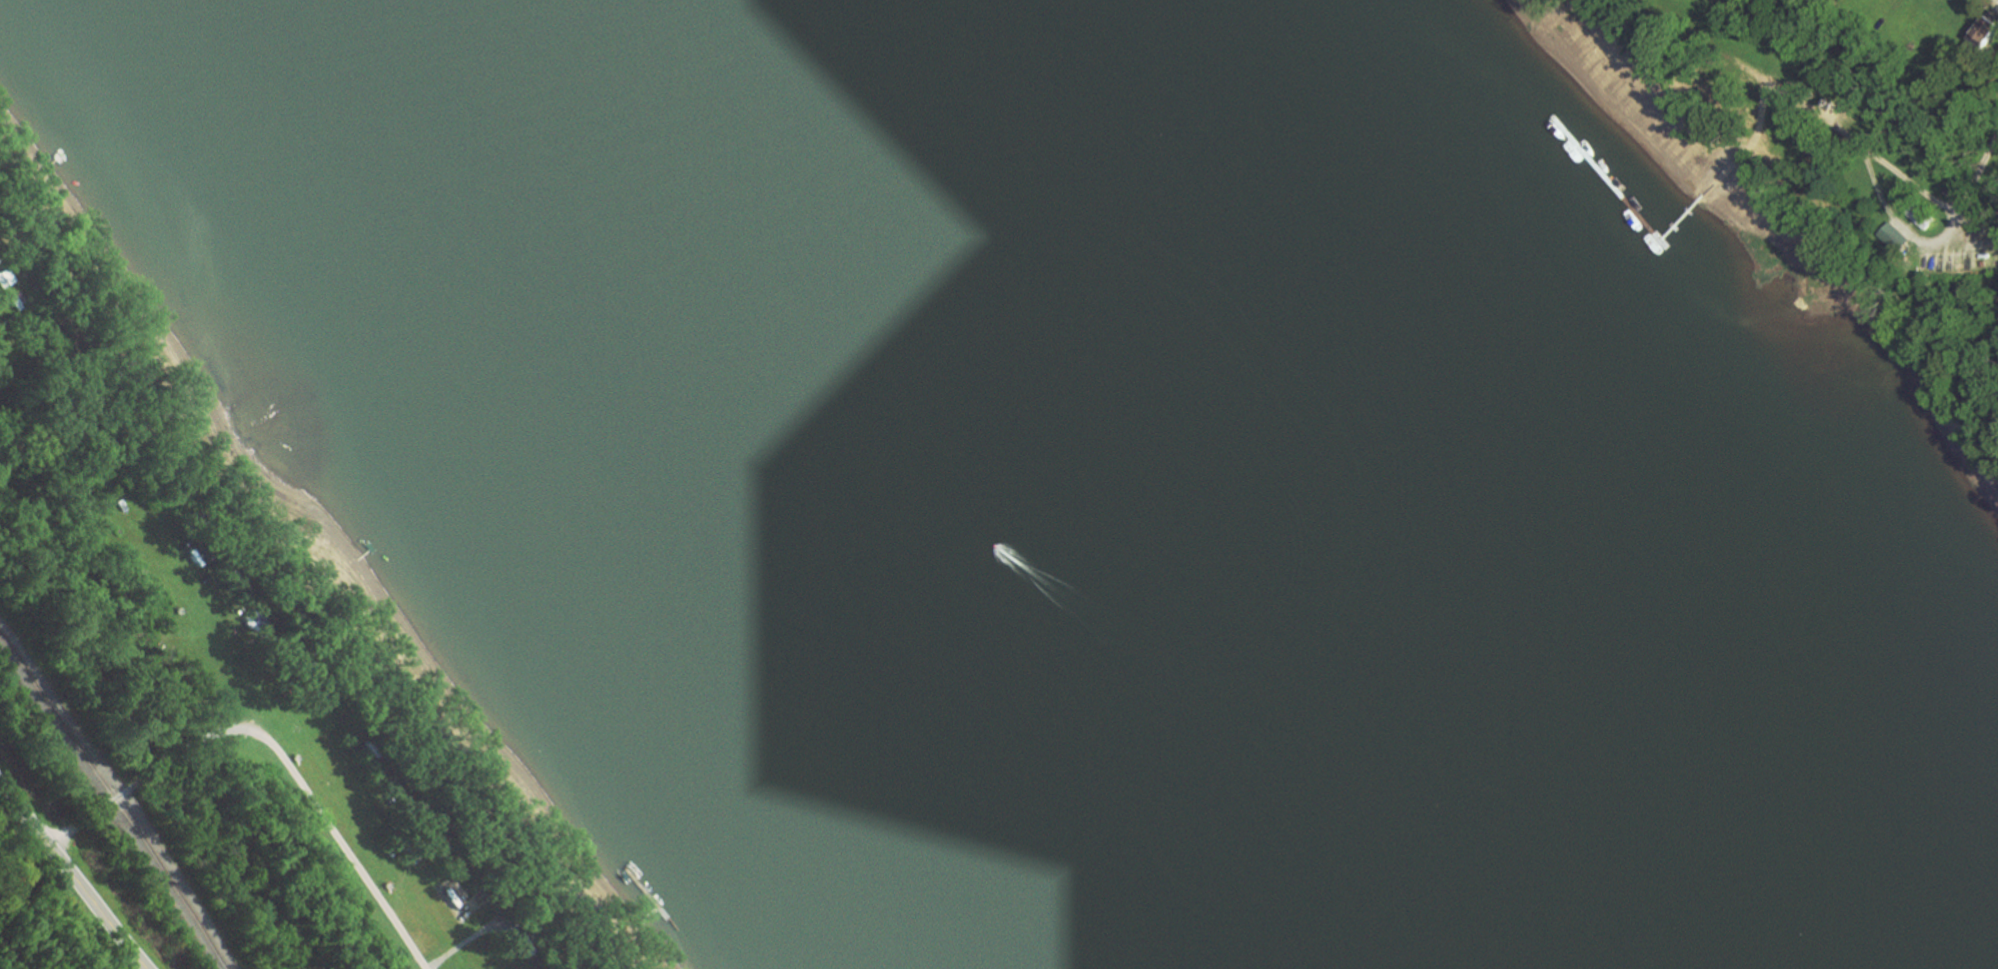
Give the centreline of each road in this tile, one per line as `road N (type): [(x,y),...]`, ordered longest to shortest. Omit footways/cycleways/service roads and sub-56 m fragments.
road 1 (secondary): [(142,968),(0,785)]

